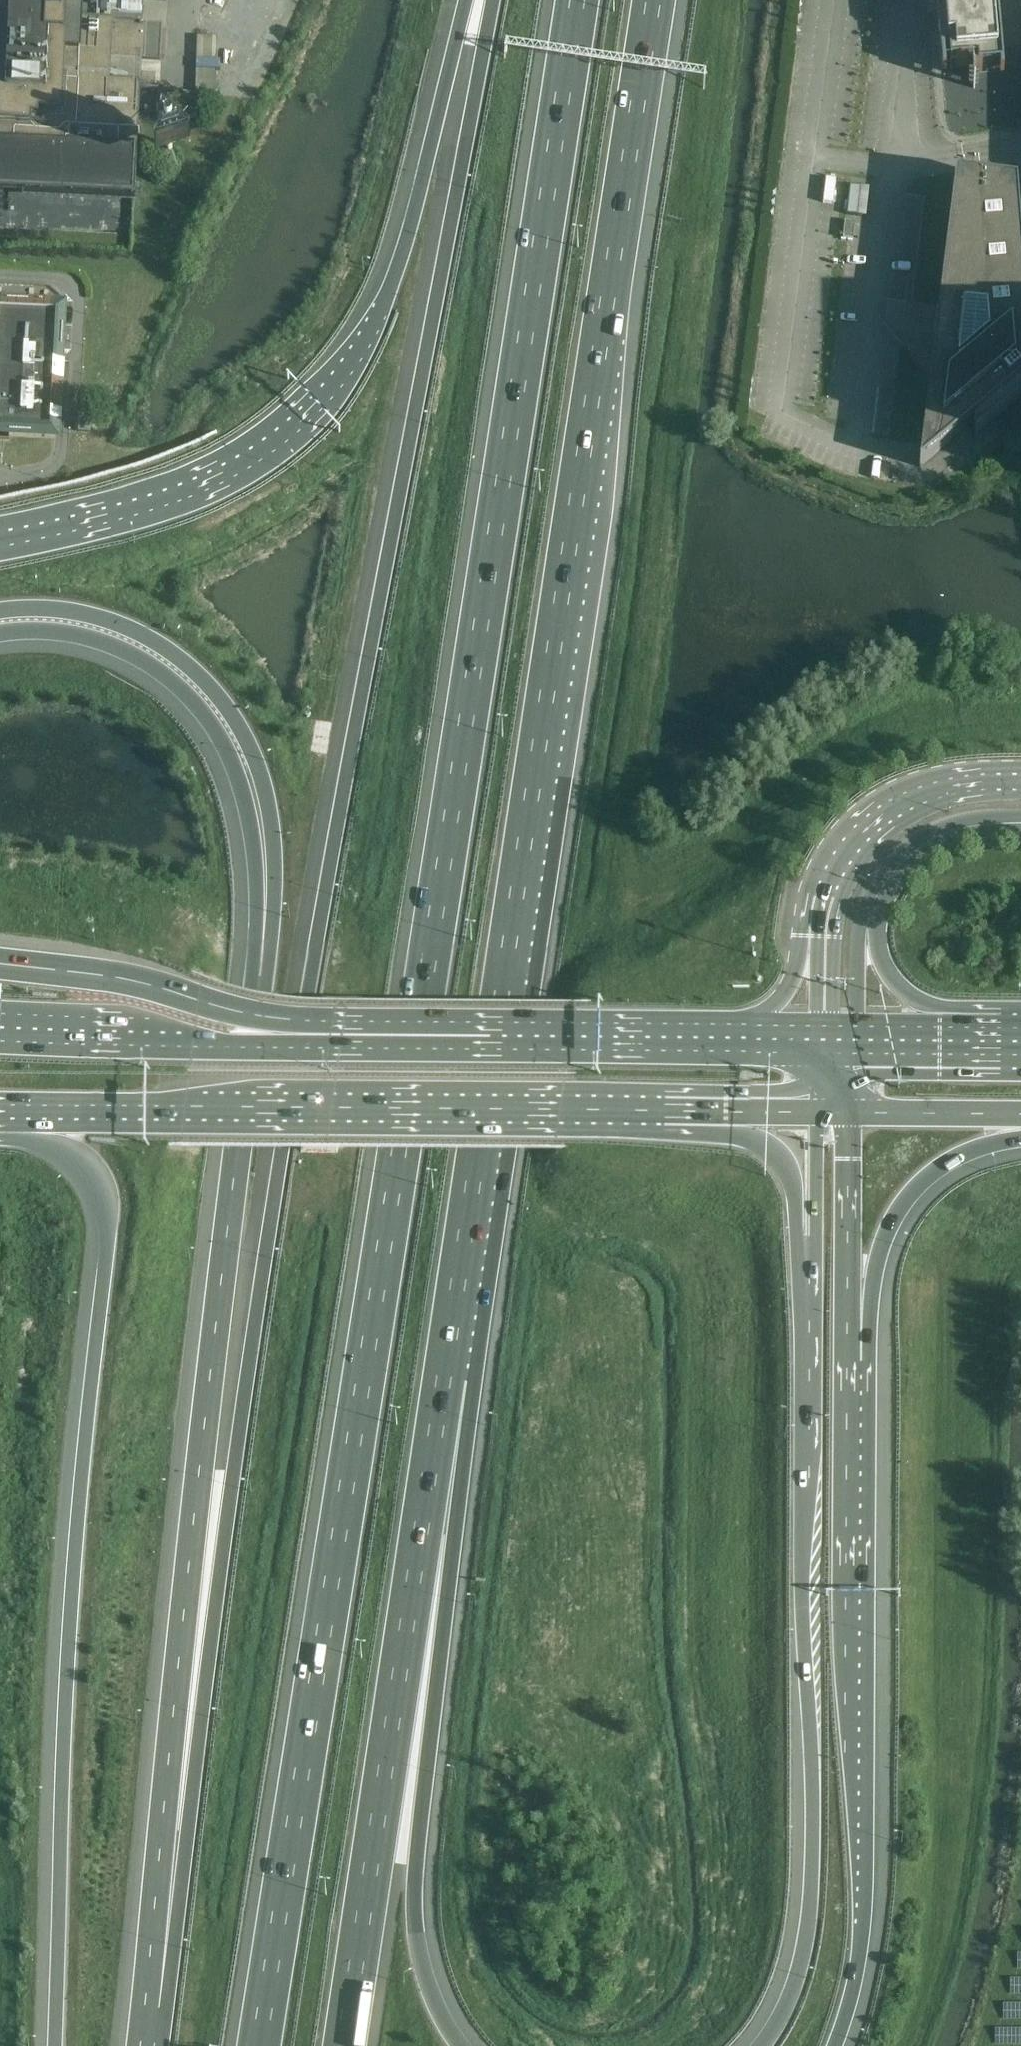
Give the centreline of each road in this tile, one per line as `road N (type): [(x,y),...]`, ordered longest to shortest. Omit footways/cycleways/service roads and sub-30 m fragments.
road 1 (motorway): [(577,0),(258,2045)]
road 2 (motorway): [(492,0),(281,1147),(152,2004)]
road 3 (motorway): [(445,1375),(654,0)]
road 4 (motorway): [(260,973),(199,1469),(152,2004)]
road 5 (motorway): [(24,1105),(92,1174),(103,1237),(71,1605),(55,2045)]
road 6 (motorway): [(468,0),(407,241),(379,312),(333,382),(264,447),(201,483),(0,541)]
road 7 (motorway): [(797,1272),(811,1889),(793,1988),(761,2045)]
road 8 (motorway): [(836,2045),(863,1921),(852,1754),(854,1360)]
road 9 (motorway): [(461,2045),(432,1997),(414,1920),(445,1375)]
road 10 (motorway): [(344,2045),(445,1375)]
road 11 (trunk): [(24,1105),(699,1111)]
road 12 (motorway): [(0,611),(55,608),(131,629),(174,653),(235,718),(265,788),(269,865),(260,973)]
road 13 (motorway): [(0,634),(78,635),(152,668),(195,706),(230,761),(252,830),(260,973)]
road 14 (trunk): [(725,1038),(306,1034)]
road 15 (motorway): [(306,1034),(137,982),(0,963)]
road 16 (trunk): [(306,1034),(232,1048),(0,1041)]
road 17 (motorway): [(854,1360),(877,1256),(906,1200),(958,1159),(1020,1136)]
road 18 (tertiary): [(1020,777),(924,790),(877,815),(833,867),(815,937)]
road 19 (motorway): [(854,1360),(854,1112)]
road 20 (motorway): [(699,1111),(771,1151),(786,1169),(797,1272)]
road 21 (trunk): [(986,1041),(888,976),(872,938),(870,905)]
road 22 (tertiary): [(870,905),(898,865),(935,835),(1020,823)]
road 23 (trunk): [(854,1112),(1020,1113)]
road 24 (motorway): [(816,1112),(815,1236),(797,1272)]
road 25 (trunk): [(815,937),(774,1003),(725,1038)]
road 26 (tertiary): [(855,1040),(857,966),(870,905)]
road 27 (trunk): [(986,1041),(855,1040)]

